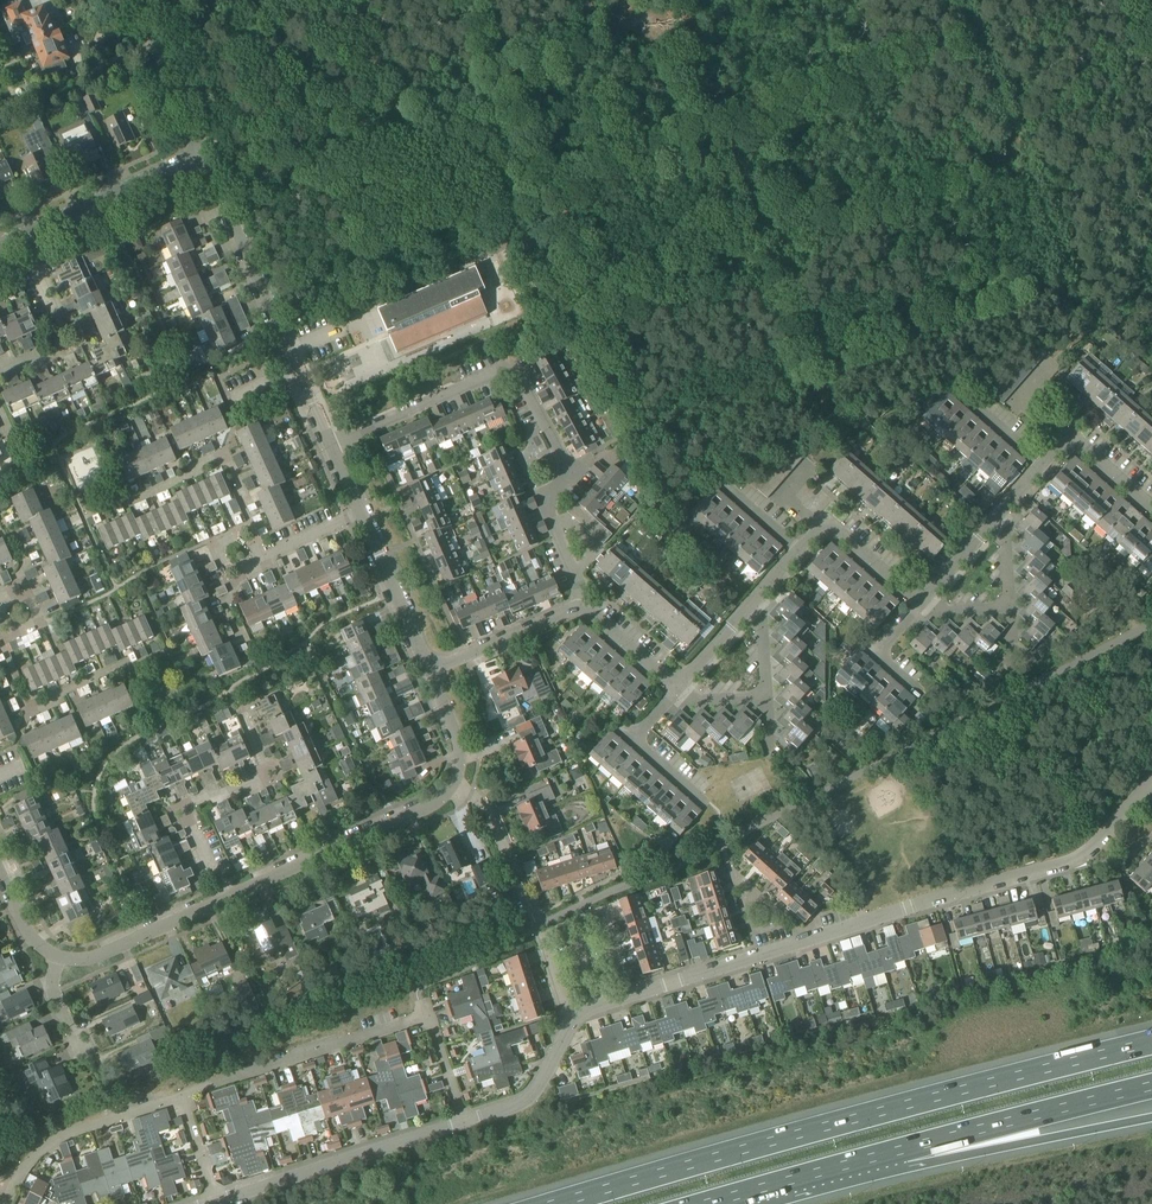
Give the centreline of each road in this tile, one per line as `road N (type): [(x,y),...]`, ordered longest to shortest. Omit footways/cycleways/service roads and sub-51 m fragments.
road 1 (motorway): [(1151,1044),(562,1203)]
road 2 (residential): [(626,996),(1084,856),(1151,780)]
road 3 (residential): [(578,607),(577,581),(543,497),(567,470),(513,367),(328,440)]
road 4 (residential): [(328,440),(203,152)]
road 5 (residential): [(214,1203),(463,1123)]
road 6 (motorway): [(899,1150),(1151,1086)]
road 7 (residential): [(226,897),(433,805),(454,779)]
road 8 (residential): [(226,897),(184,806),(269,778),(242,716)]
road 9 (residential): [(181,1098),(425,1022)]
road 10 (motorway): [(899,1150),(1040,1140),(1151,1116)]
road 11 (residential): [(168,649),(28,716),(2,641)]
road 12 (residential): [(249,523),(223,453),(194,476),(85,516)]
road 13 (residential): [(7,1203),(47,1144),(181,1098)]
road 14 (residential): [(15,237),(203,152)]
road 15 (residential): [(0,366),(35,365),(65,351),(15,237)]
road 16 (motorway): [(716,1203),(899,1150)]
road 17 (residential): [(539,940),(490,815),(454,779)]
road 18 (residential): [(59,956),(96,956),(226,897)]
road 19 (residential): [(920,601),(942,611),(1008,608),(1005,544),(992,523)]
road 20 (residential): [(427,669),(360,514)]
road 21 (residential): [(203,152),(137,0)]
road 22 (residential): [(427,669),(578,607)]
road 23 (residential): [(799,549),(830,525),(920,601)]
road 24 (residential): [(463,1123),(533,1093),(569,1025)]
road 25 (residential): [(626,996),(598,915),(539,940)]
road 26 (residential): [(1041,466),(1063,442),(1081,444),(1151,507)]
road 27 (residential): [(89,1080),(50,994),(59,956)]
road 28 (residential): [(922,691),(875,653),(920,601)]
road 29 (residential): [(578,607),(678,686)]
road 30 (residential): [(1041,466),(950,386)]

